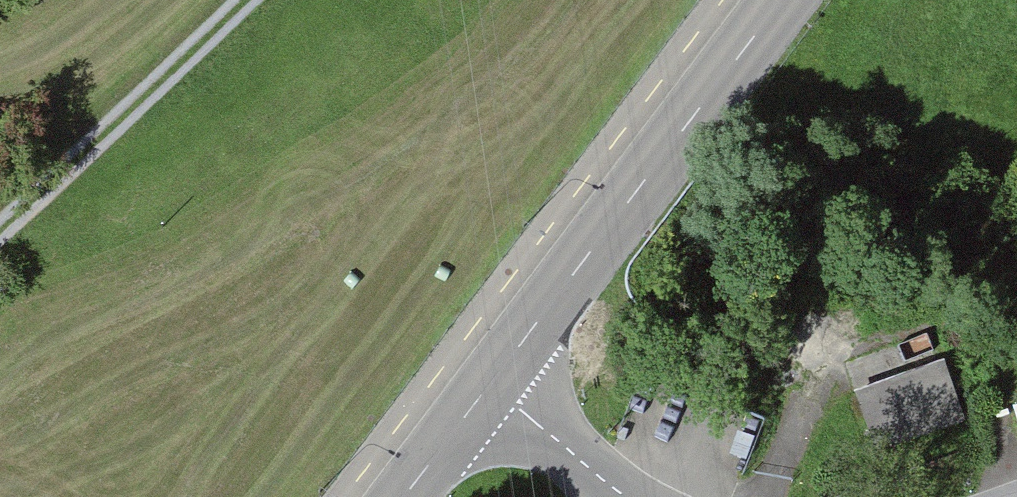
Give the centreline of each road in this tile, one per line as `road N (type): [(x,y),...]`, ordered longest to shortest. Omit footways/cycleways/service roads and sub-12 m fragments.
road 1 (tertiary): [(785,0),(488,385)]
road 2 (track): [(0,254),(262,0)]
road 3 (residential): [(488,385),(626,496)]
road 4 (tertiary): [(488,385),(403,496)]

